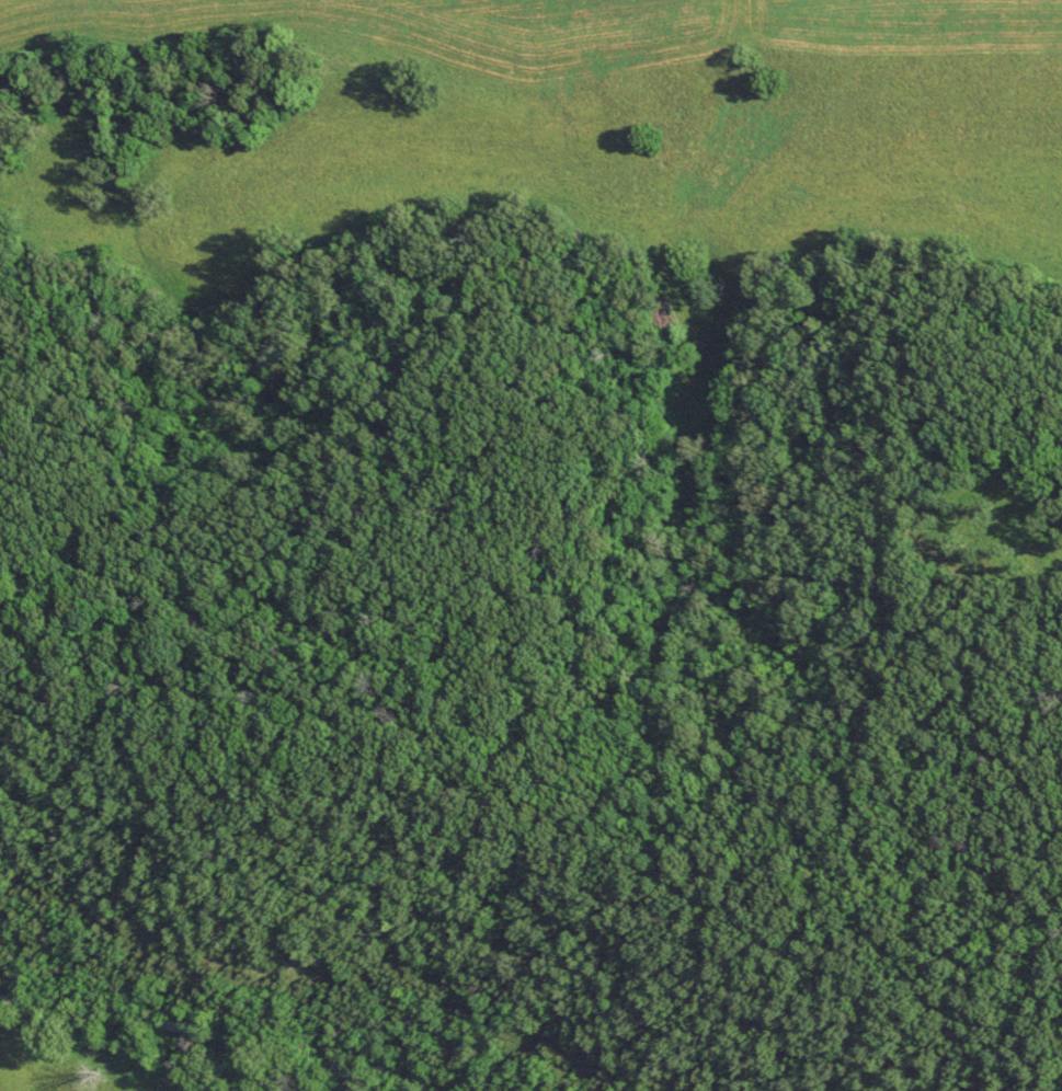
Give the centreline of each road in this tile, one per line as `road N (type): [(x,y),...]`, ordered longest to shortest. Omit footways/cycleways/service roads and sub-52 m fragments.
road 1 (residential): [(435,1090),(273,1032),(184,1050),(146,1044),(0,984)]

